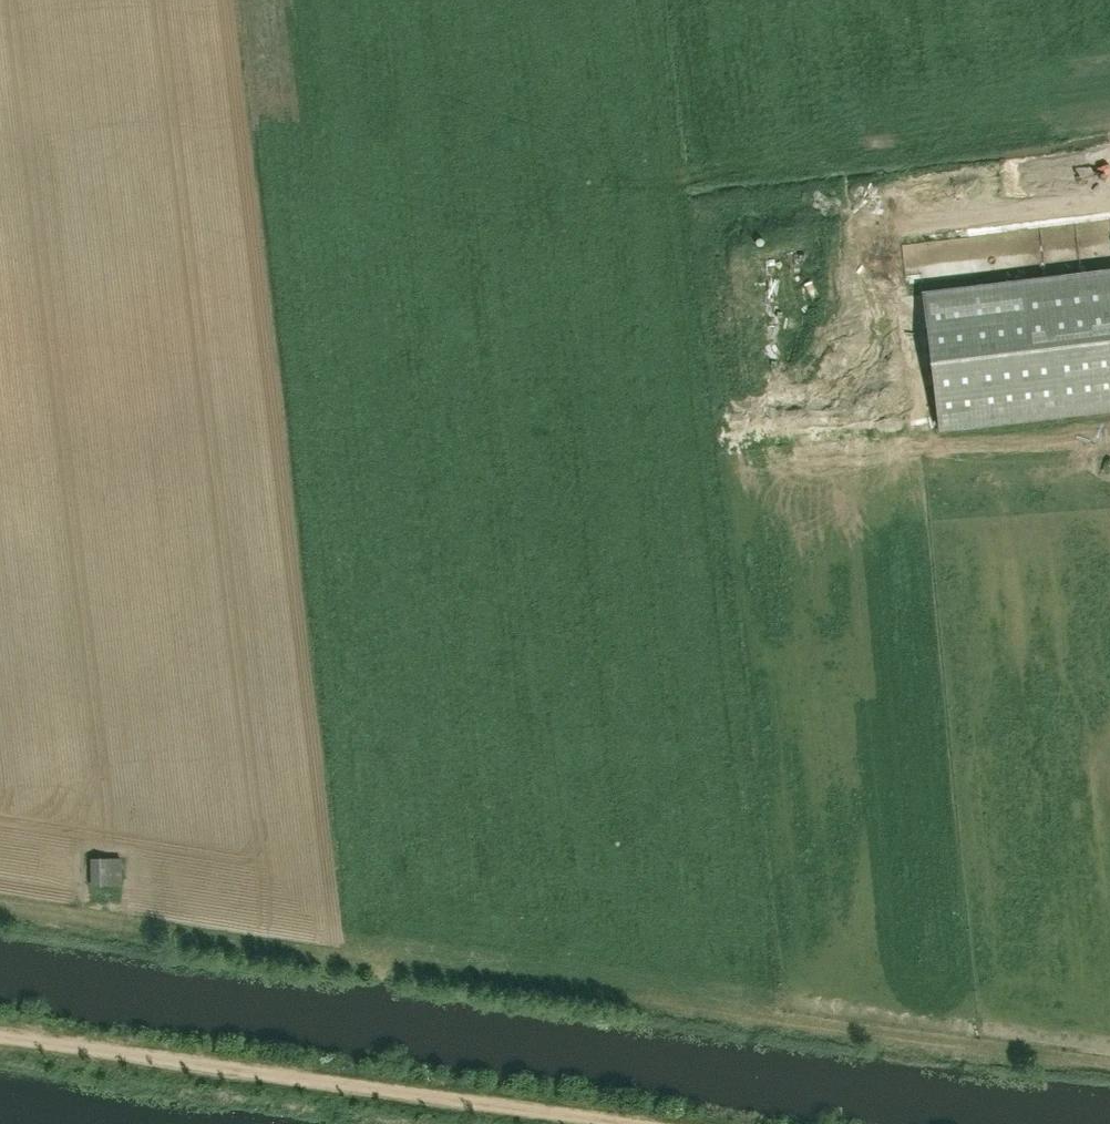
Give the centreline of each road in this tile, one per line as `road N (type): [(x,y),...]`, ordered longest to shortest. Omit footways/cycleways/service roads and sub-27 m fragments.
road 1 (track): [(0,906),(1109,1064)]
road 2 (track): [(595,1123),(0,1037)]

